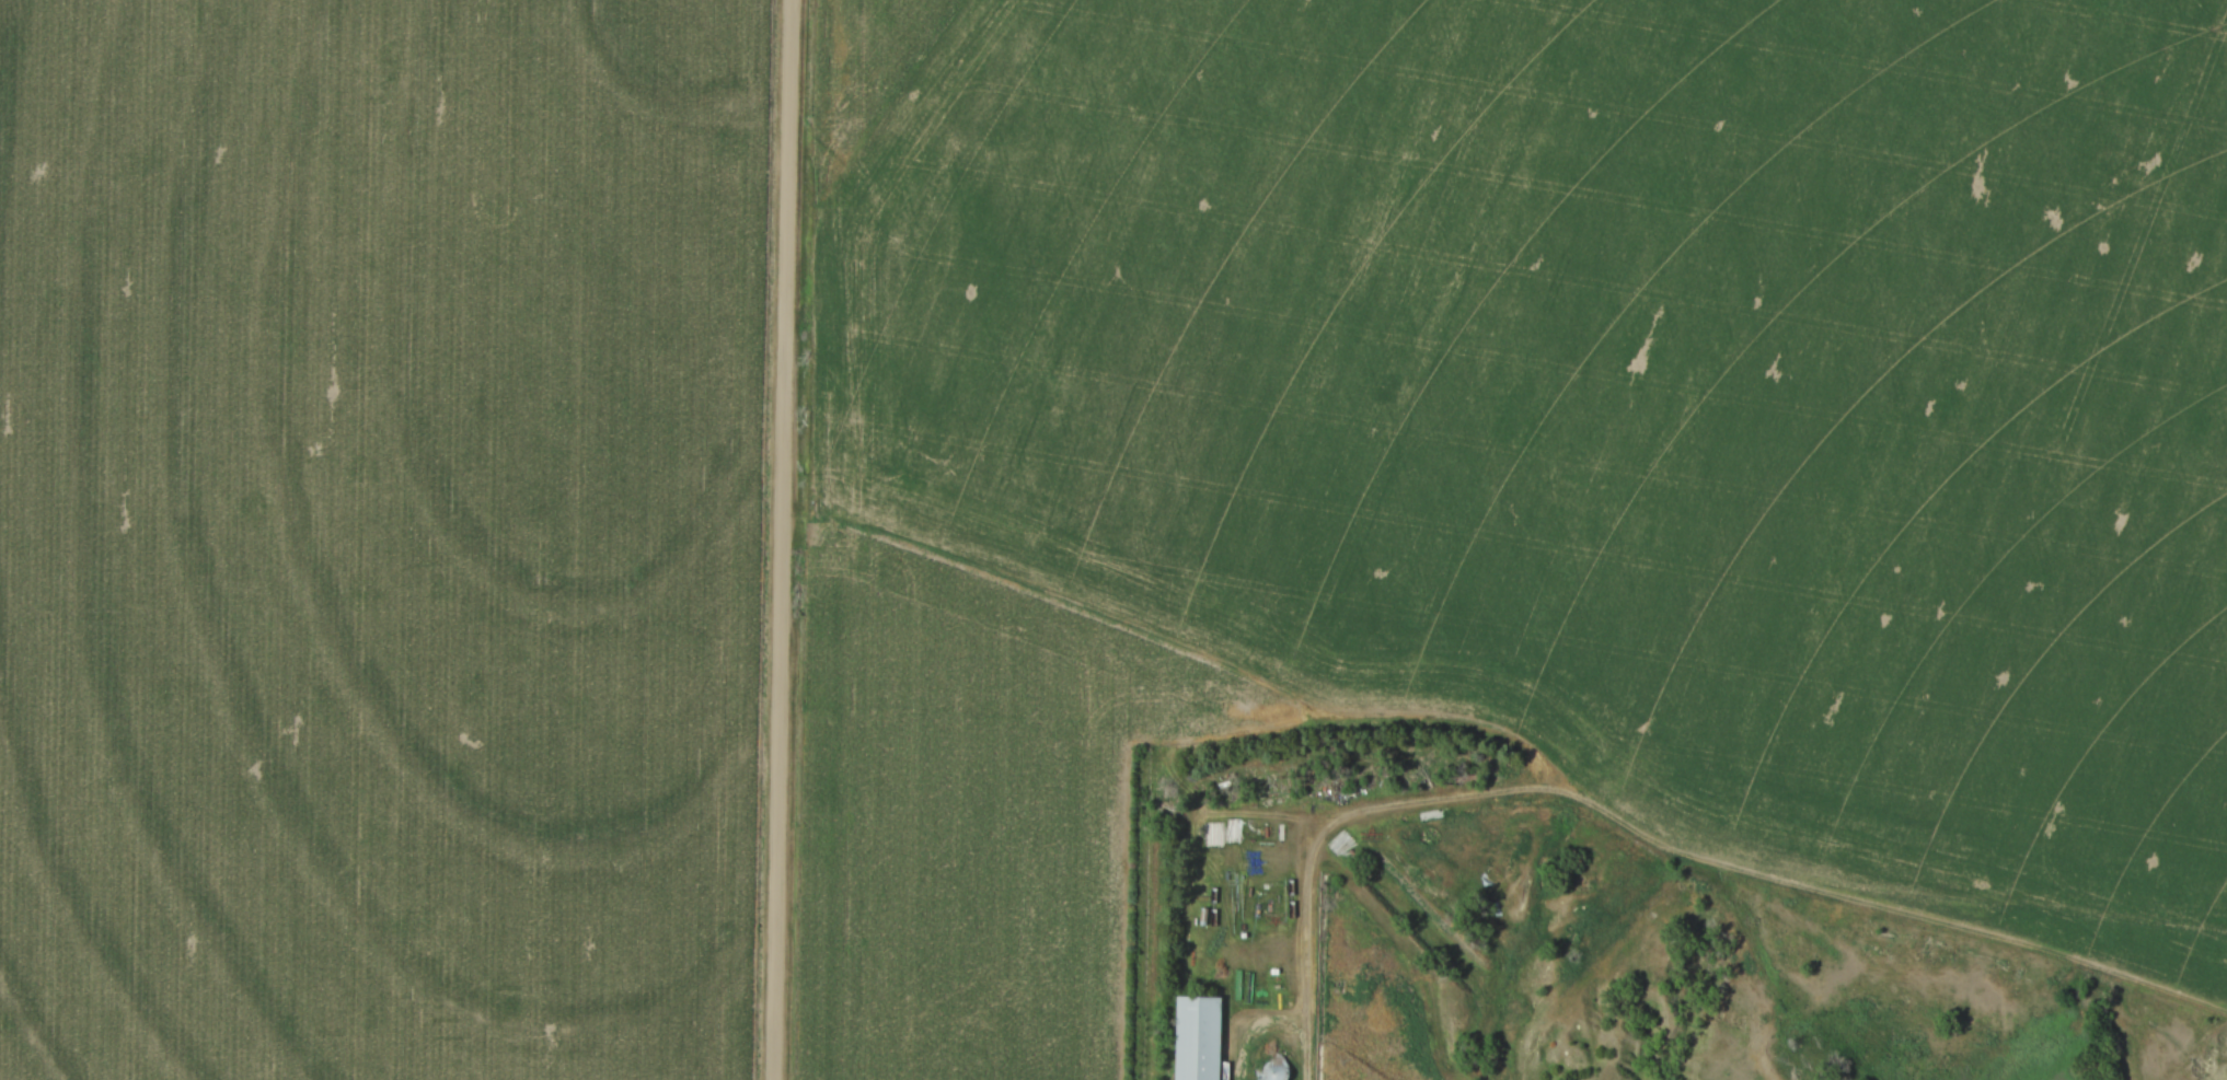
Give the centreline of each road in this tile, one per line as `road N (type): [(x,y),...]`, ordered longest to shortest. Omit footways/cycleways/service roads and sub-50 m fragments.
road 1 (residential): [(773,1079),(792,0)]

